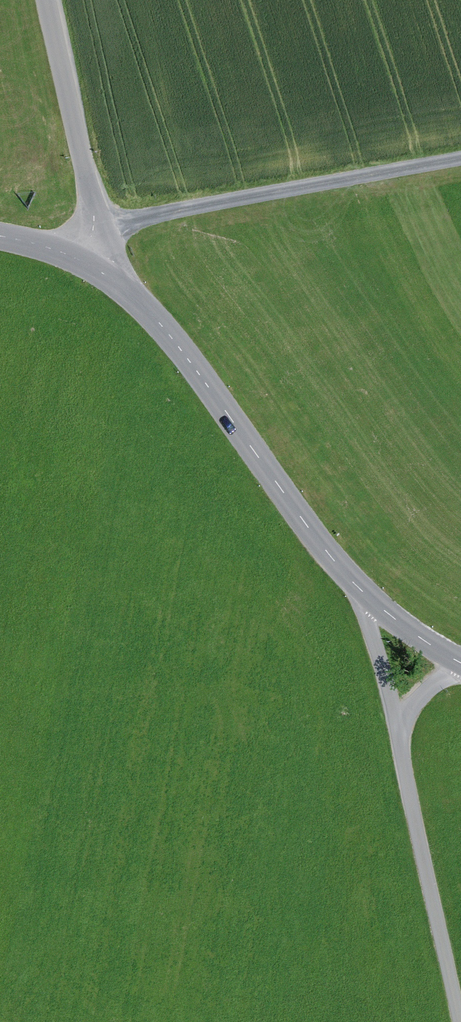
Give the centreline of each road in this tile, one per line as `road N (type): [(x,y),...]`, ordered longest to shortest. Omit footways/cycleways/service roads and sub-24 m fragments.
road 1 (tertiary): [(83,261),(158,321),(362,592),(460,663)]
road 2 (track): [(460,1021),(362,592)]
road 3 (track): [(460,165),(104,230)]
road 4 (unclassified): [(50,0),(104,230),(83,261)]

